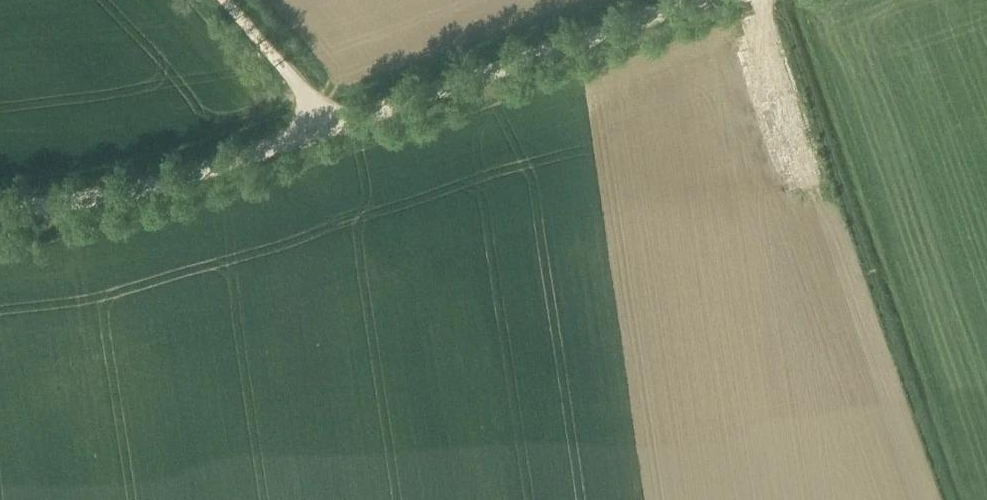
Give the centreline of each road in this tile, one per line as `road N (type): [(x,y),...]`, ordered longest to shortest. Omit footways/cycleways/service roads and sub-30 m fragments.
road 1 (track): [(771,0),(827,180),(945,499)]
road 2 (unclassified): [(335,127),(708,0)]
road 3 (unclassified): [(0,214),(121,200),(335,127)]
road 4 (unclassified): [(225,0),(335,127)]

